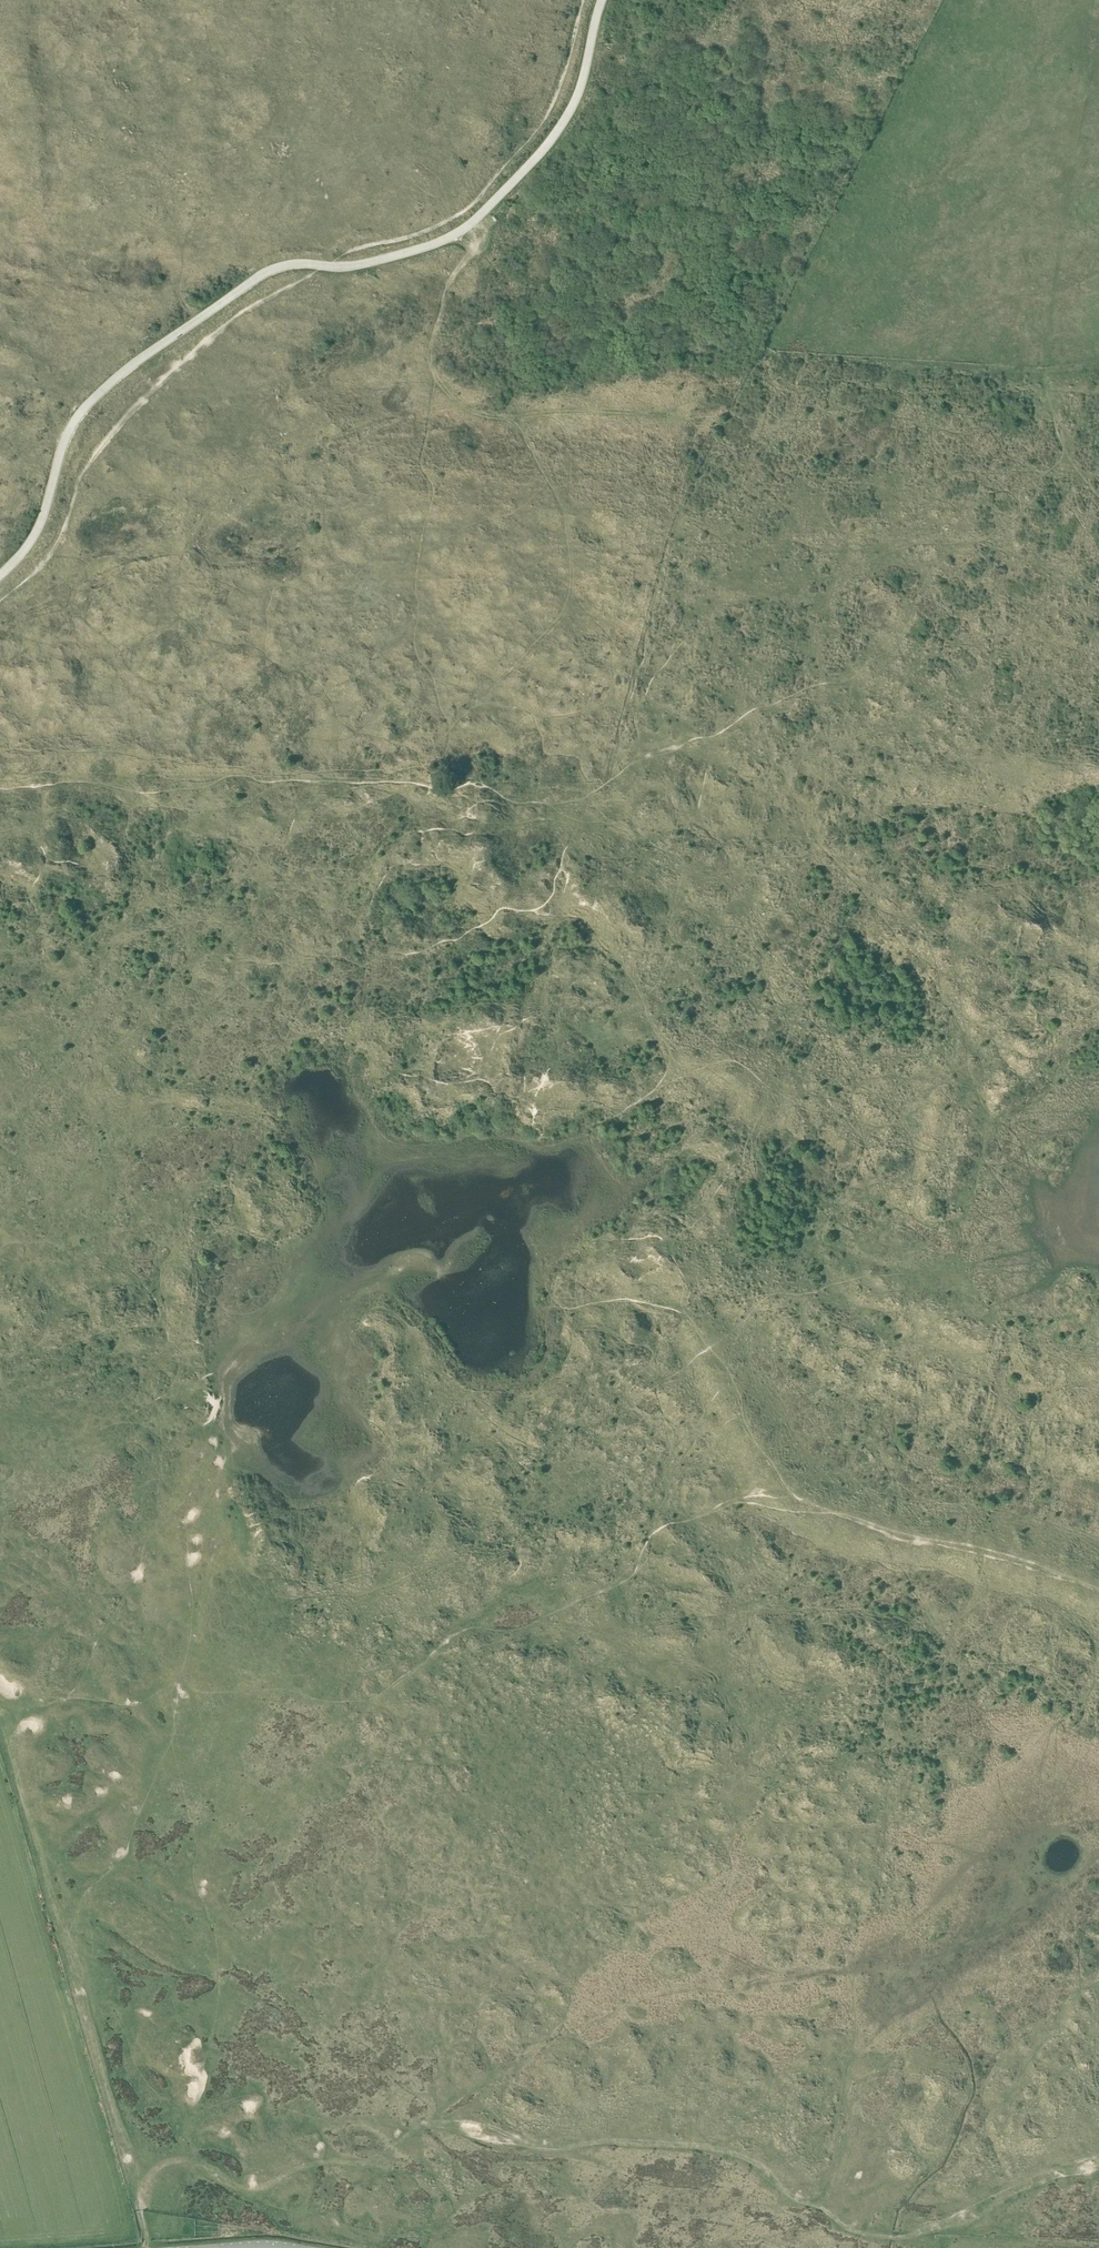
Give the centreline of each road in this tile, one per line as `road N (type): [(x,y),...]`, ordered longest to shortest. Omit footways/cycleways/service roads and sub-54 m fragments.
road 1 (unclassified): [(0,575),(38,525),(72,423),(124,367),(264,273),(291,261),(362,264),(416,249),(489,204),(563,121),(597,0)]

